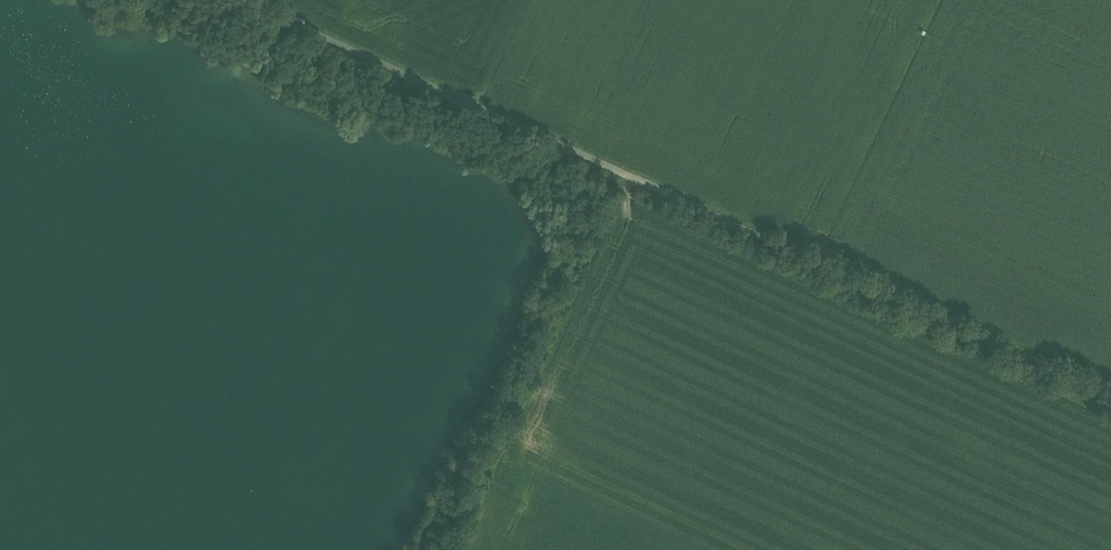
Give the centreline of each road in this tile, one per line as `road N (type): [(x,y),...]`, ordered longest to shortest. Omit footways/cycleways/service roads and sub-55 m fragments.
road 1 (residential): [(250,0),(1110,403)]

